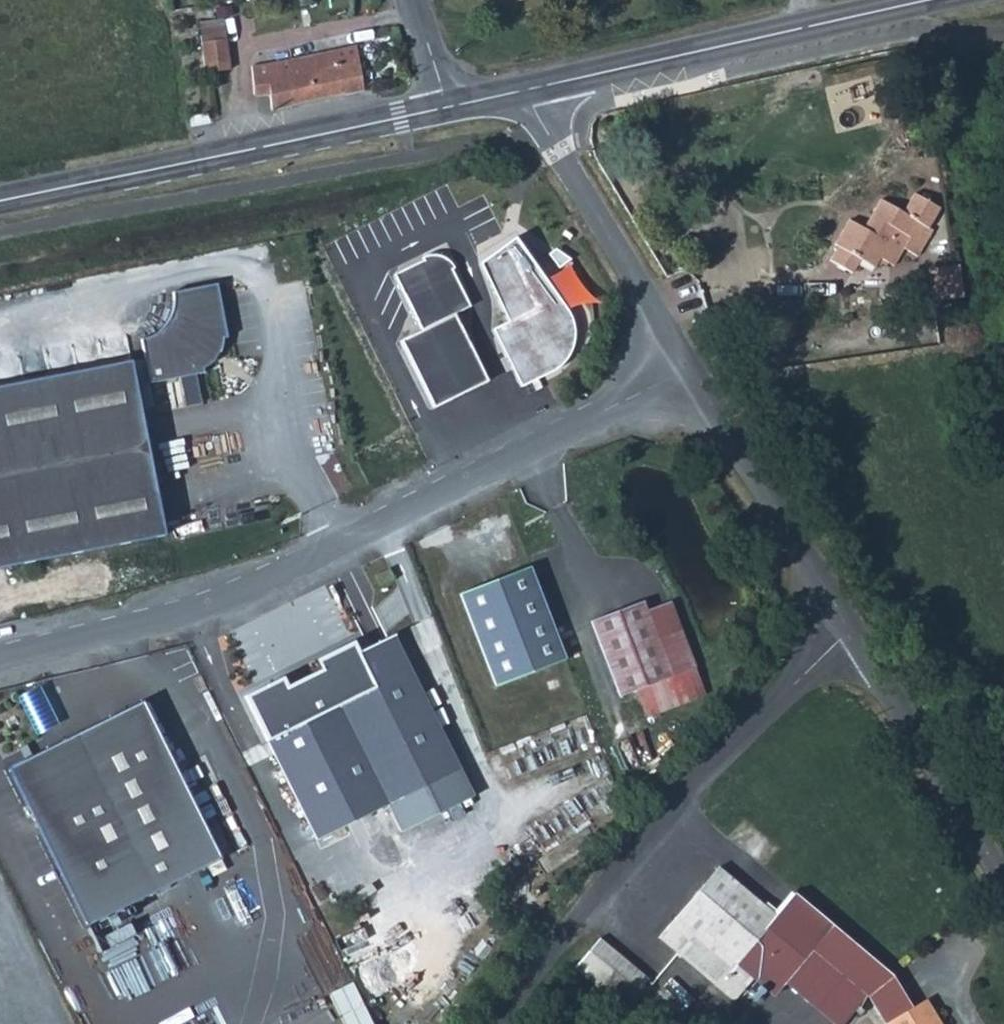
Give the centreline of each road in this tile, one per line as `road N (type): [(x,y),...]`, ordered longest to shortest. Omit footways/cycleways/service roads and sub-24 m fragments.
road 1 (unclassified): [(0,661),(271,586),(689,371)]
road 2 (unclassified): [(853,633),(721,755),(496,1023)]
road 3 (secondary): [(0,203),(448,108)]
road 4 (secondary): [(526,94),(931,0)]
road 5 (tertiary): [(689,371),(526,94)]
road 6 (tertiary): [(853,633),(689,371)]
road 7 (tertiary): [(1003,879),(853,633)]

